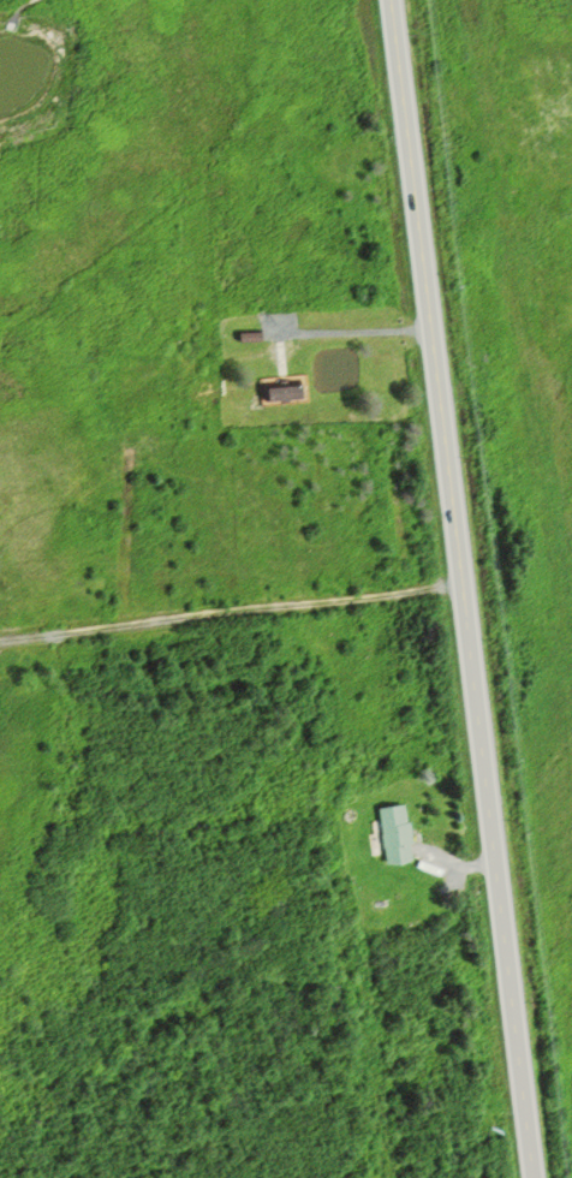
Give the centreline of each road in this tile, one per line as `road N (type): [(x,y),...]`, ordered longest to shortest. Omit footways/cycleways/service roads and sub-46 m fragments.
road 1 (secondary): [(533,1177),(404,112)]
road 2 (track): [(0,645),(463,594)]

